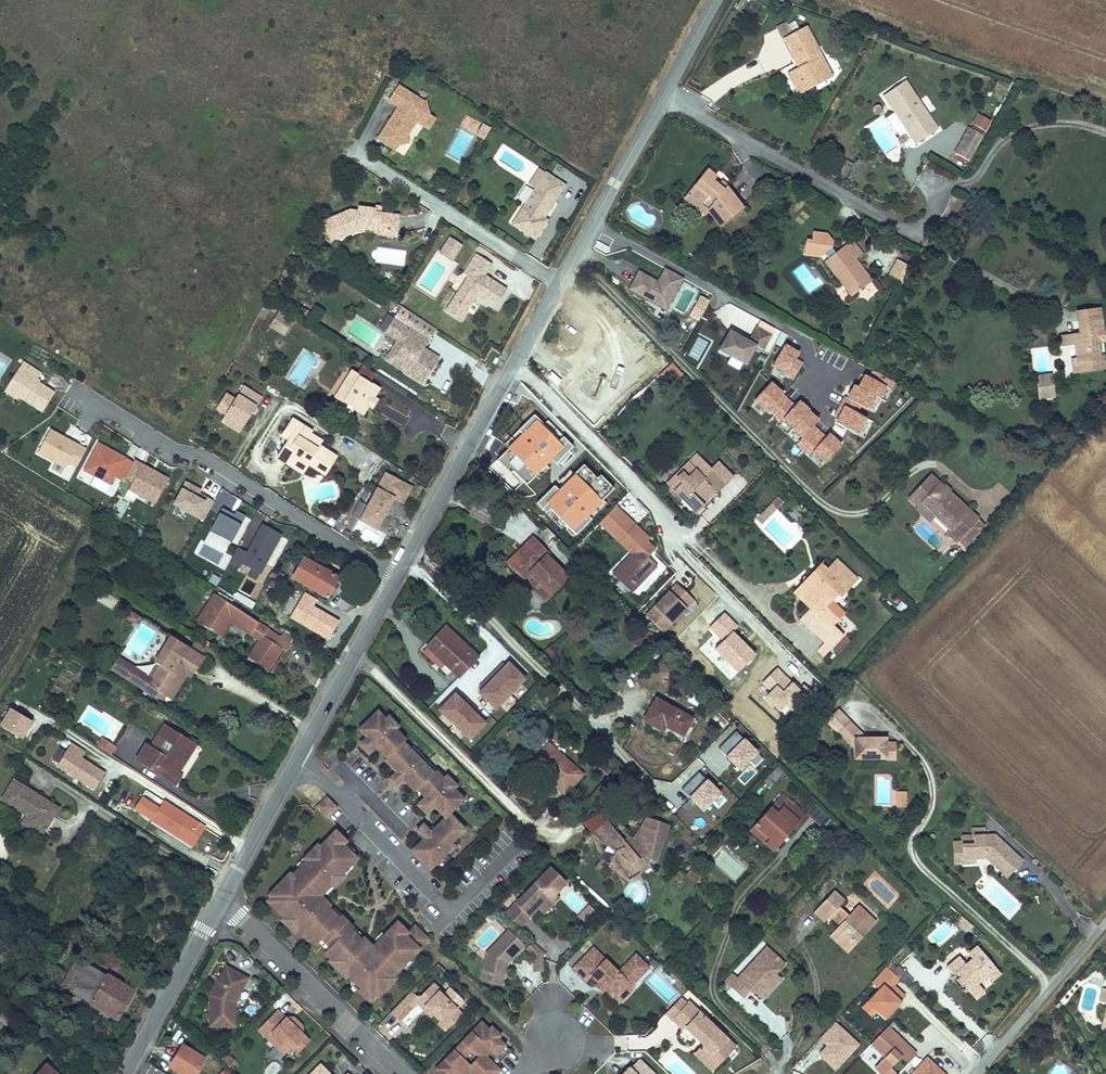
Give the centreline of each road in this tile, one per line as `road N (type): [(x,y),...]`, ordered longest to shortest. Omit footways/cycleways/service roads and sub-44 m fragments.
road 1 (tertiary): [(713,0),(397,575)]
road 2 (residential): [(397,575),(203,455),(170,450),(83,395)]
road 3 (residential): [(221,899),(403,1073)]
road 4 (residential): [(298,759),(452,910)]
road 5 (tertiary): [(397,575),(298,759)]
road 6 (residential): [(974,1073),(1105,922)]
road 7 (tertiary): [(221,899),(128,1069)]
road 8 (tertiary): [(298,759),(221,899)]
road 9 (residential): [(534,1063),(529,1036),(538,1022),(563,1017),(581,1036),(580,1052),(554,1068)]

